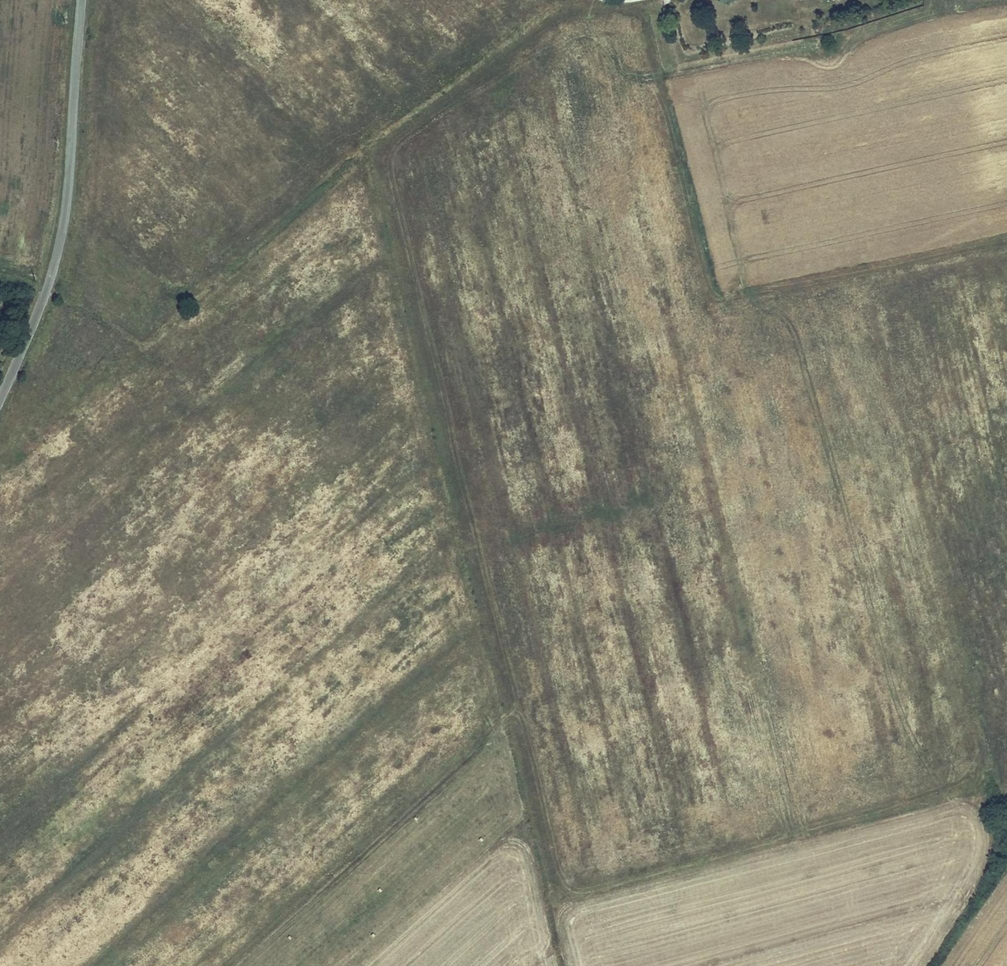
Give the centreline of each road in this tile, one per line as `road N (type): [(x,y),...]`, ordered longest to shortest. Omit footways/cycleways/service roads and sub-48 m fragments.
road 1 (residential): [(83,0),(70,209),(45,305),(0,401)]

